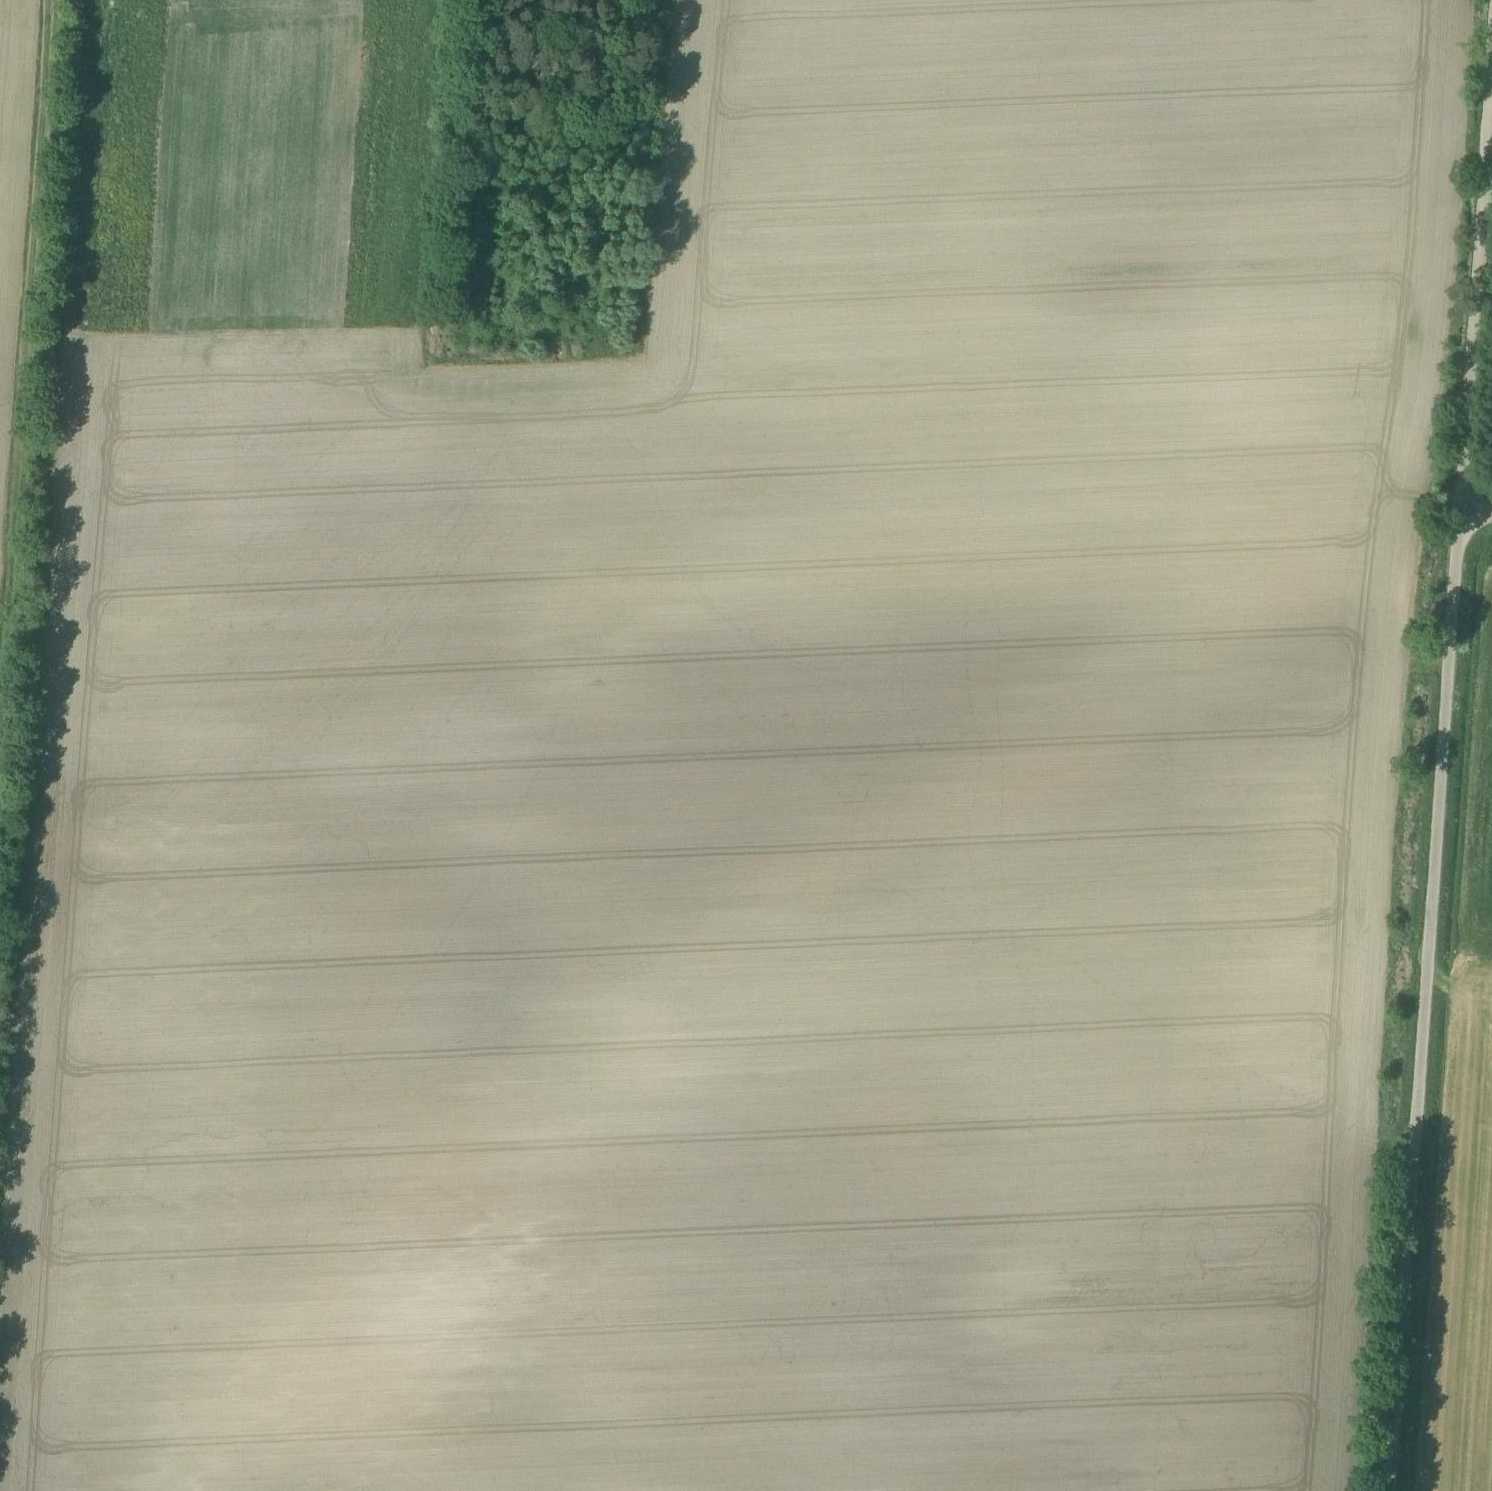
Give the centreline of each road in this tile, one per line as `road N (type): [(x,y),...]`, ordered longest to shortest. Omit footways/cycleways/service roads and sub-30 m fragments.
road 1 (unclassified): [(1463,512),(1399,1490)]
road 2 (unclassified): [(1491,93),(1463,512)]

